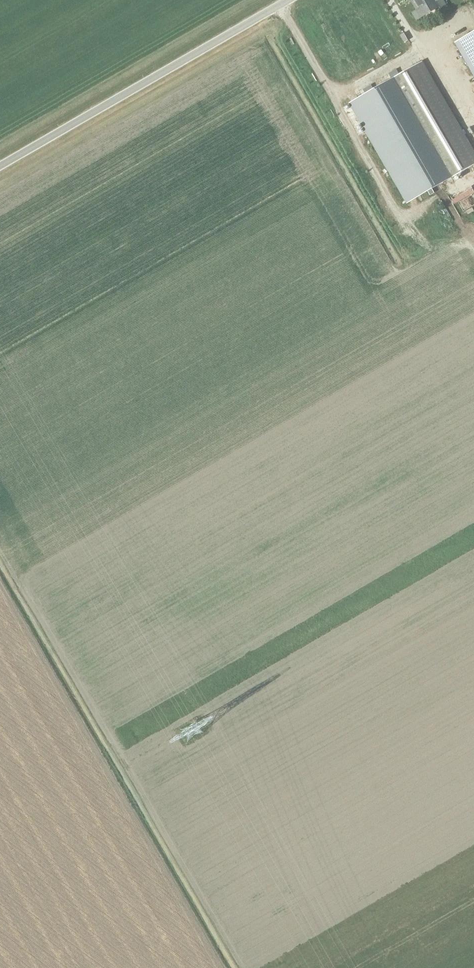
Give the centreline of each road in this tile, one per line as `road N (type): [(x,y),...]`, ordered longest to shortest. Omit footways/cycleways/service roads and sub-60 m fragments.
road 1 (unclassified): [(0,169),(292,0)]

